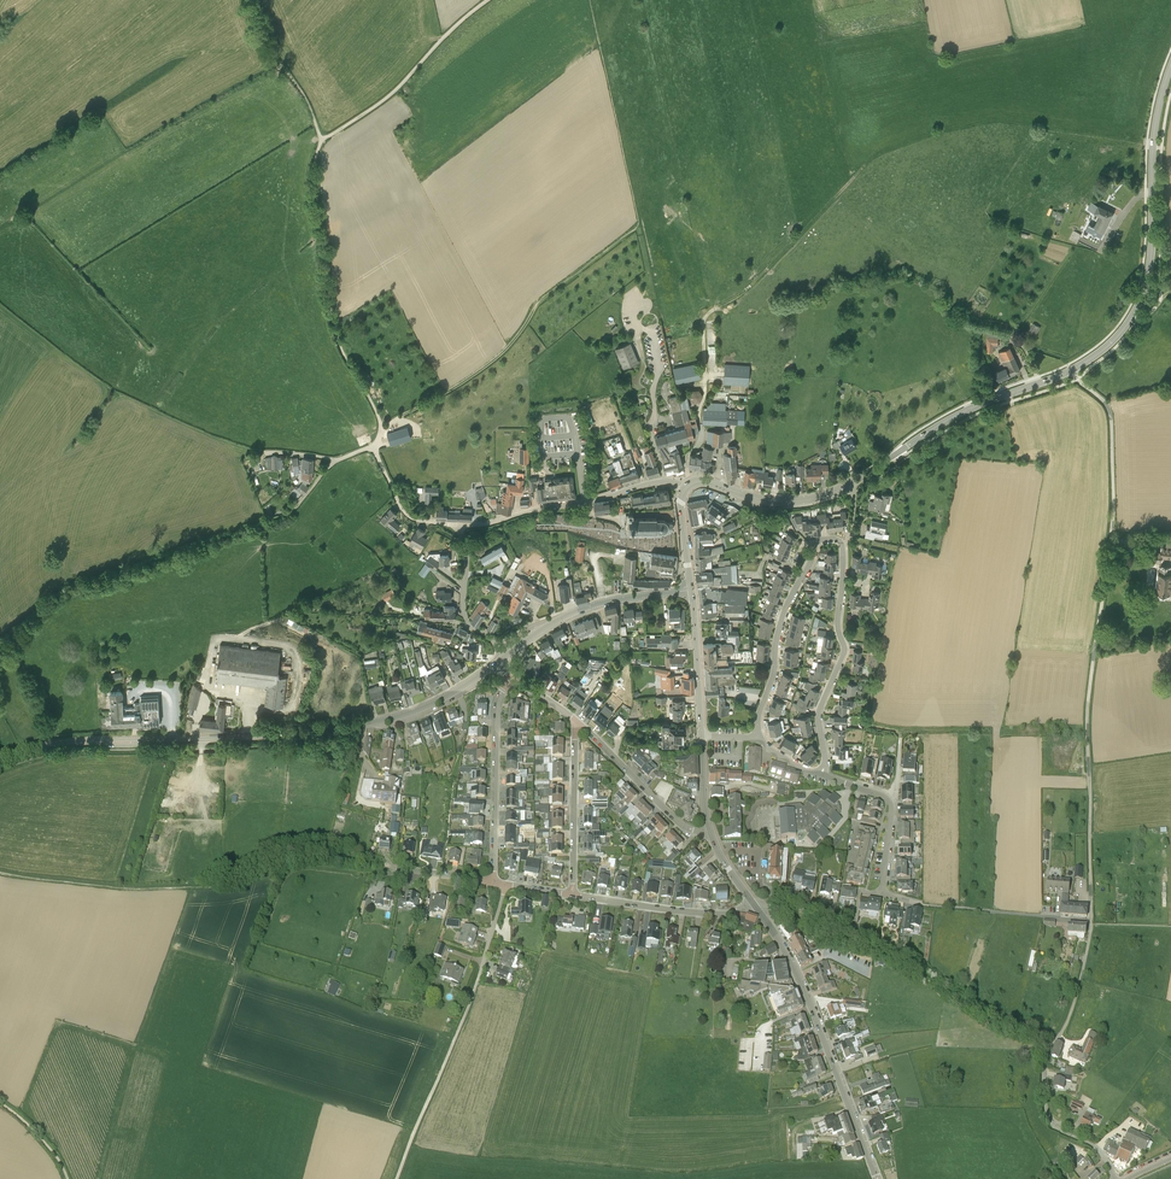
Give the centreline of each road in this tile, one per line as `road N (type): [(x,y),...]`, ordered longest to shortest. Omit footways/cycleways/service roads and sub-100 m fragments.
road 1 (unclassified): [(1090,922),(1087,715),(1113,511),(1111,422),(1106,403),(1069,370)]
road 2 (tertiary): [(0,759),(68,742),(248,736),(376,722),(429,705),(497,663)]
road 3 (tertiary): [(1069,370),(1116,337),(1145,286),(1155,127),(1170,65)]
road 4 (track): [(638,222),(541,300),(493,360),(382,429)]
road 5 (track): [(320,139),(314,183),(338,337),(382,429)]
road 6 (tertiary): [(878,1178),(806,993),(754,904)]
road 7 (unclassified): [(1115,1178),(1098,1149),(1054,1125),(1045,1099),(1046,1050),(1071,1009),(1090,922)]
road 8 (tertiary): [(849,484),(958,414),(1069,370)]
road 9 (residential): [(821,774),(820,713),(844,650),(841,542)]
road 10 (residential): [(457,524),(659,481),(684,489)]
road 11 (residential): [(758,738),(786,606),(816,543),(841,542)]
road 12 (track): [(320,139),(390,95),(487,0)]
road 13 (track): [(397,1178),(479,977)]
road 14 (residential): [(493,882),(496,714),(509,678)]
road 15 (tertiary): [(506,656),(577,611),(692,589)]
road 16 (track): [(194,887),(128,889),(0,873)]
road 17 (residential): [(754,904),(714,914),(573,895)]
road 18 (residential): [(711,833),(681,825),(581,725)]
road 19 (tertiary): [(849,484),(791,501),(705,480),(684,489)]
road 20 (residential): [(573,895),(581,725)]
road 21 (unclassified): [(928,906),(1090,922)]
road 22 (track): [(320,139),(251,0)]
road 23 (residential): [(506,656),(466,619),(467,554),(457,524)]
road 24 (tertiary): [(701,735),(692,589)]

